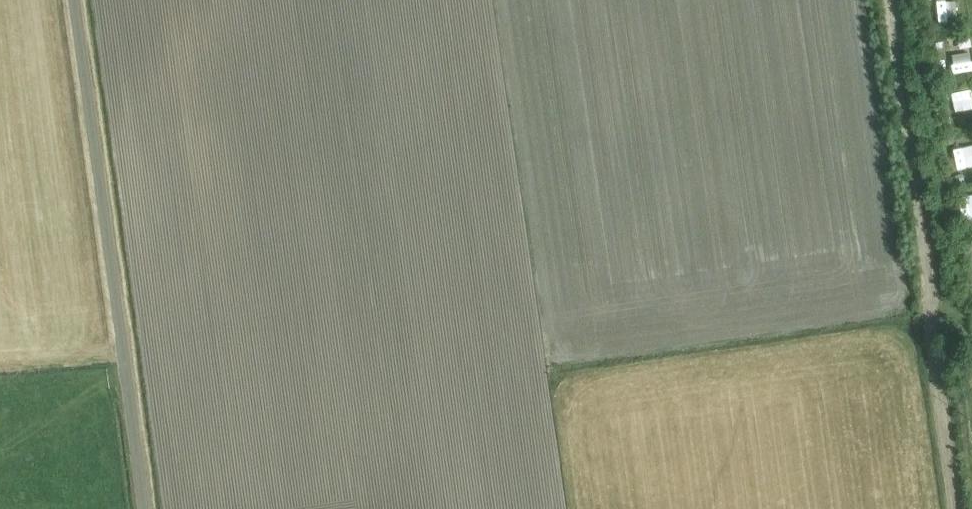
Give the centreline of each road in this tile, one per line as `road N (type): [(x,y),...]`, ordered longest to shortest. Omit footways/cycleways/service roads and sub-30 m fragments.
road 1 (unclassified): [(143,508),(73,0)]

